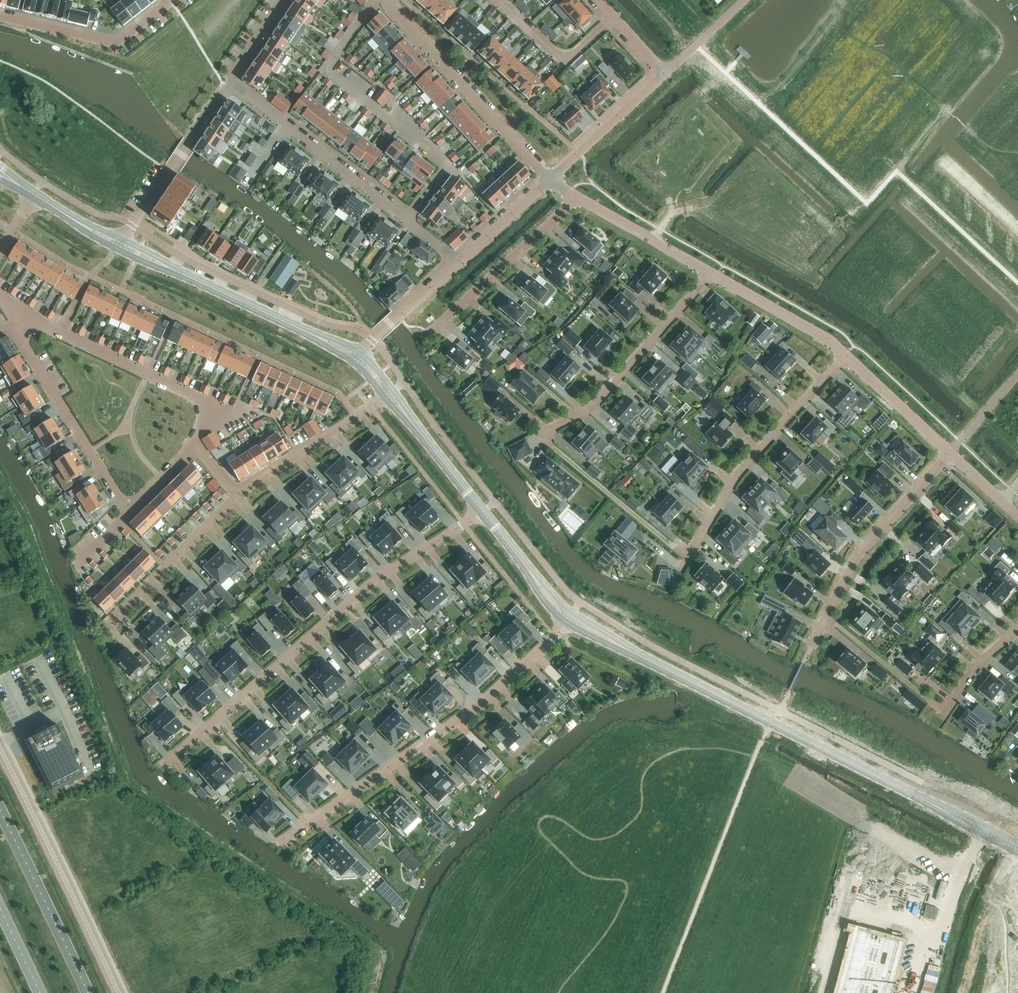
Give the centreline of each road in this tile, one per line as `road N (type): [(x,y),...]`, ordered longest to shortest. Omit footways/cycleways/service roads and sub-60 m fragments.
road 1 (tertiary): [(1017,847),(650,662)]
road 2 (residential): [(166,762),(377,578),(482,511)]
road 3 (residential): [(278,843),(483,701),(566,624)]
road 4 (unclassified): [(118,992),(0,749)]
road 5 (residential): [(846,356),(739,474),(682,569)]
road 6 (residential): [(384,0),(549,180)]
road 7 (residential): [(712,274),(590,410),(538,436)]
road 8 (residential): [(13,306),(22,344),(127,512)]
road 9 (residential): [(950,453),(858,555),(813,644)]
road 10 (residential): [(228,81),(406,219)]
road 11 (residential): [(13,306),(208,403)]
road 12 (primary): [(88,992),(0,811)]
road 13 (residential): [(578,198),(431,332)]
road 14 (residential): [(0,16),(117,44),(173,1)]
road 15 (residential): [(228,81),(123,239)]
road 16 (residential): [(106,624),(238,495)]
road 17 (residential): [(238,495),(385,397)]
road 18 (residential): [(549,180),(665,74)]
road 19 (unclassified): [(712,274),(846,356)]
road 20 (unclassified): [(578,198),(712,274)]
road 21 (unclassified): [(846,356),(950,453)]
road 22 (residential): [(406,219),(447,168),(400,131)]

